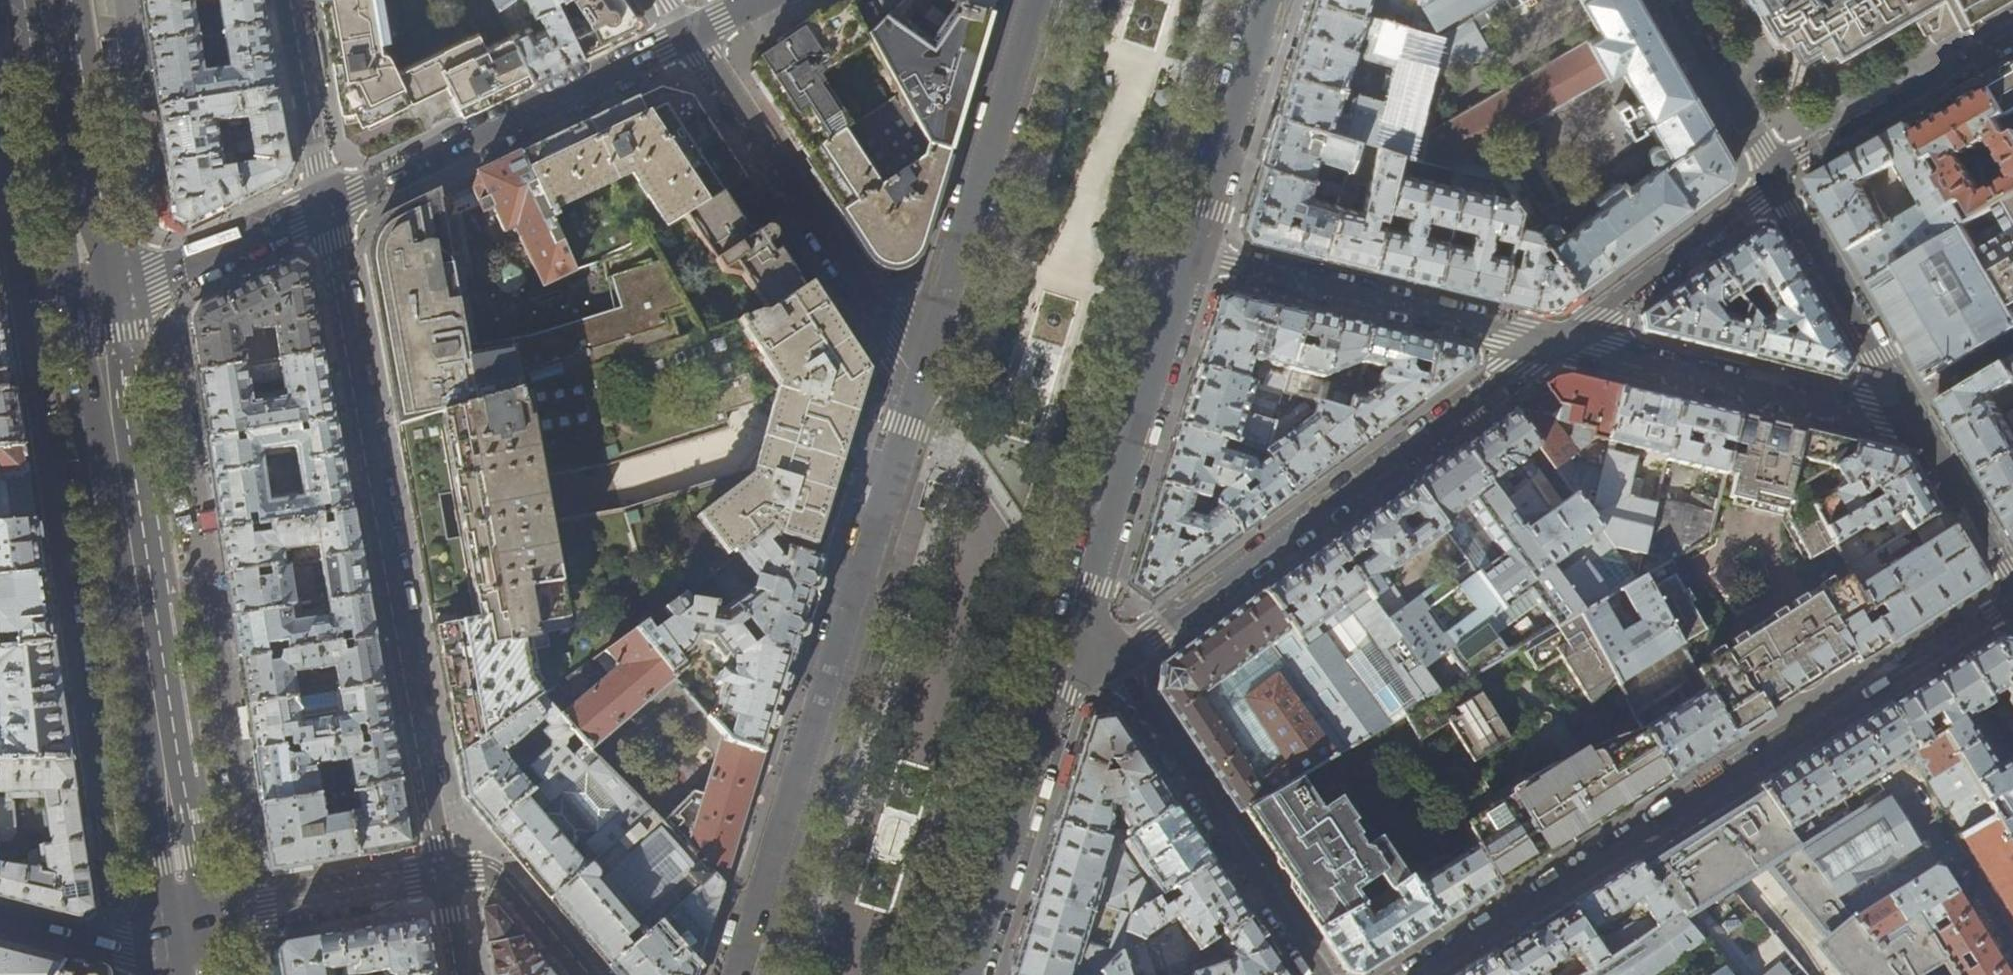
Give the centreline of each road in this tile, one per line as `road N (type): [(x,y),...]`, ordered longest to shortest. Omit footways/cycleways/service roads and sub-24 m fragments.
road 1 (residential): [(1035,0),(919,382),(688,31)]
road 2 (residential): [(2012,600),(1409,974)]
road 3 (residential): [(449,872),(327,209)]
road 4 (primary): [(190,926),(94,305)]
road 5 (residential): [(1115,664),(1560,340)]
road 6 (tertiary): [(1074,649),(1193,252)]
road 7 (tertiary): [(688,31),(327,209)]
road 8 (residential): [(1193,252),(1560,340)]
road 9 (residential): [(1321,974),(1115,664)]
road 10 (residential): [(1560,340),(1875,414),(1906,403)]
road 11 (tertiary): [(971,974),(1074,649)]
road 12 (primary): [(94,305),(48,0)]
road 13 (residential): [(1776,181),(1798,159),(2012,37)]
road 14 (residential): [(1560,340),(1776,181)]
road 15 (residential): [(190,926),(449,872)]
road 16 (tertiary): [(1193,252),(1270,0)]
road 17 (residential): [(1776,181),(1906,403)]
road 18 (tertiary): [(327,209),(94,305)]
road 19 (residential): [(289,0),(327,209)]
road 20 (residential): [(1671,0),(1776,181)]
road 21 (residential): [(1906,403),(2012,577)]
road 22 (tertiary): [(0,918),(123,948),(190,926)]
road 23 (residential): [(449,872),(490,873),(586,974)]
road 24 (residential): [(1906,403),(2012,341)]

